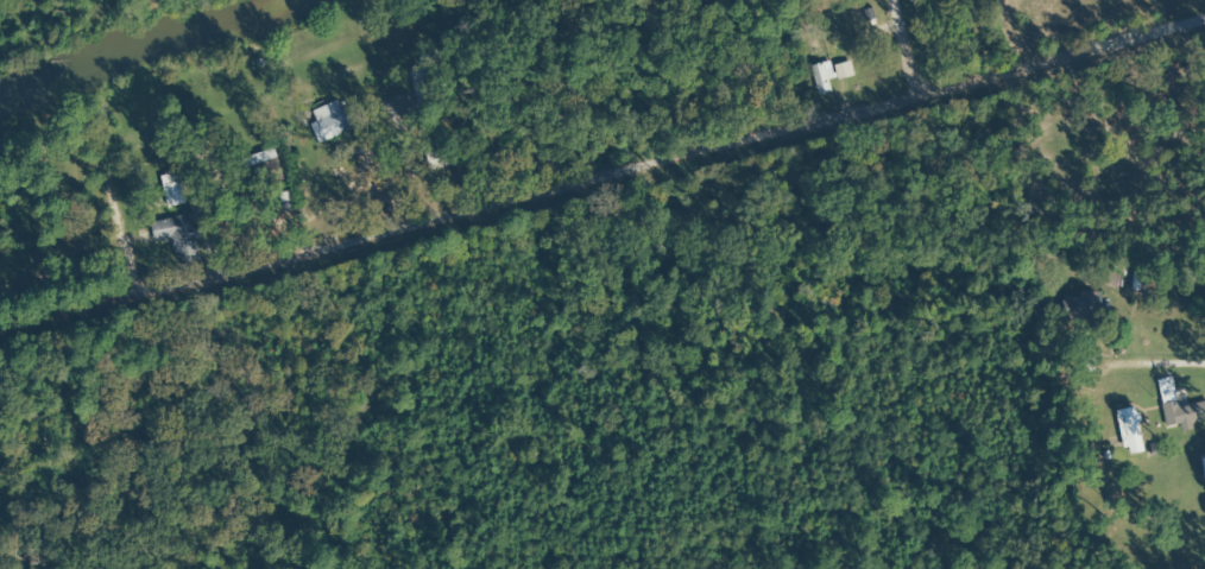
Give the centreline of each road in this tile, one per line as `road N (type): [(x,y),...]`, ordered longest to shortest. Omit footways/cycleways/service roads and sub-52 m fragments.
road 1 (residential): [(0,300),(1071,0)]
road 2 (residential): [(1204,319),(1018,344)]

